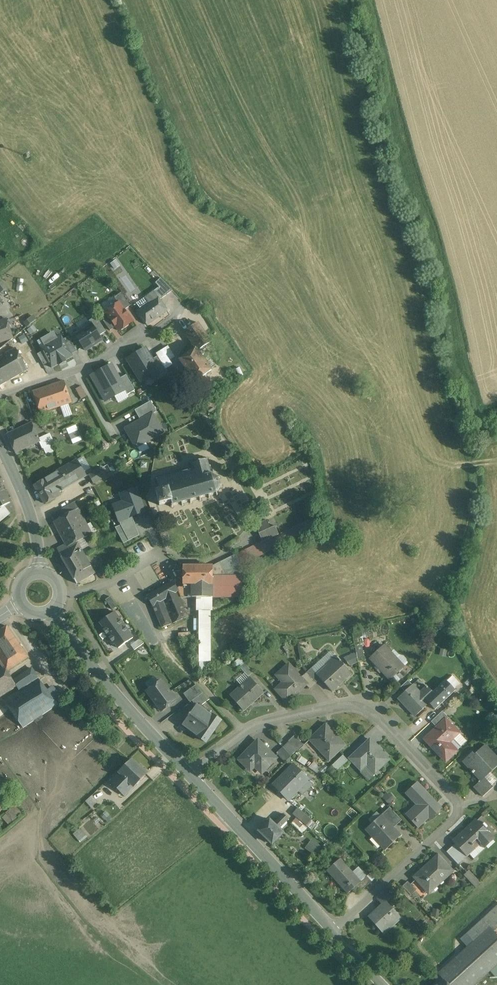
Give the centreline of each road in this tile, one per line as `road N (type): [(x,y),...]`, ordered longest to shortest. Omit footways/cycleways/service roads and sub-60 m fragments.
road 1 (residential): [(189,773),(252,729),(362,703),(451,792),(451,821),(335,930)]
road 2 (tertiary): [(189,773),(335,930)]
road 3 (tertiary): [(53,612),(189,773)]
road 4 (residential): [(0,397),(154,334),(182,310)]
road 5 (tertiary): [(0,444),(34,525),(38,571)]

